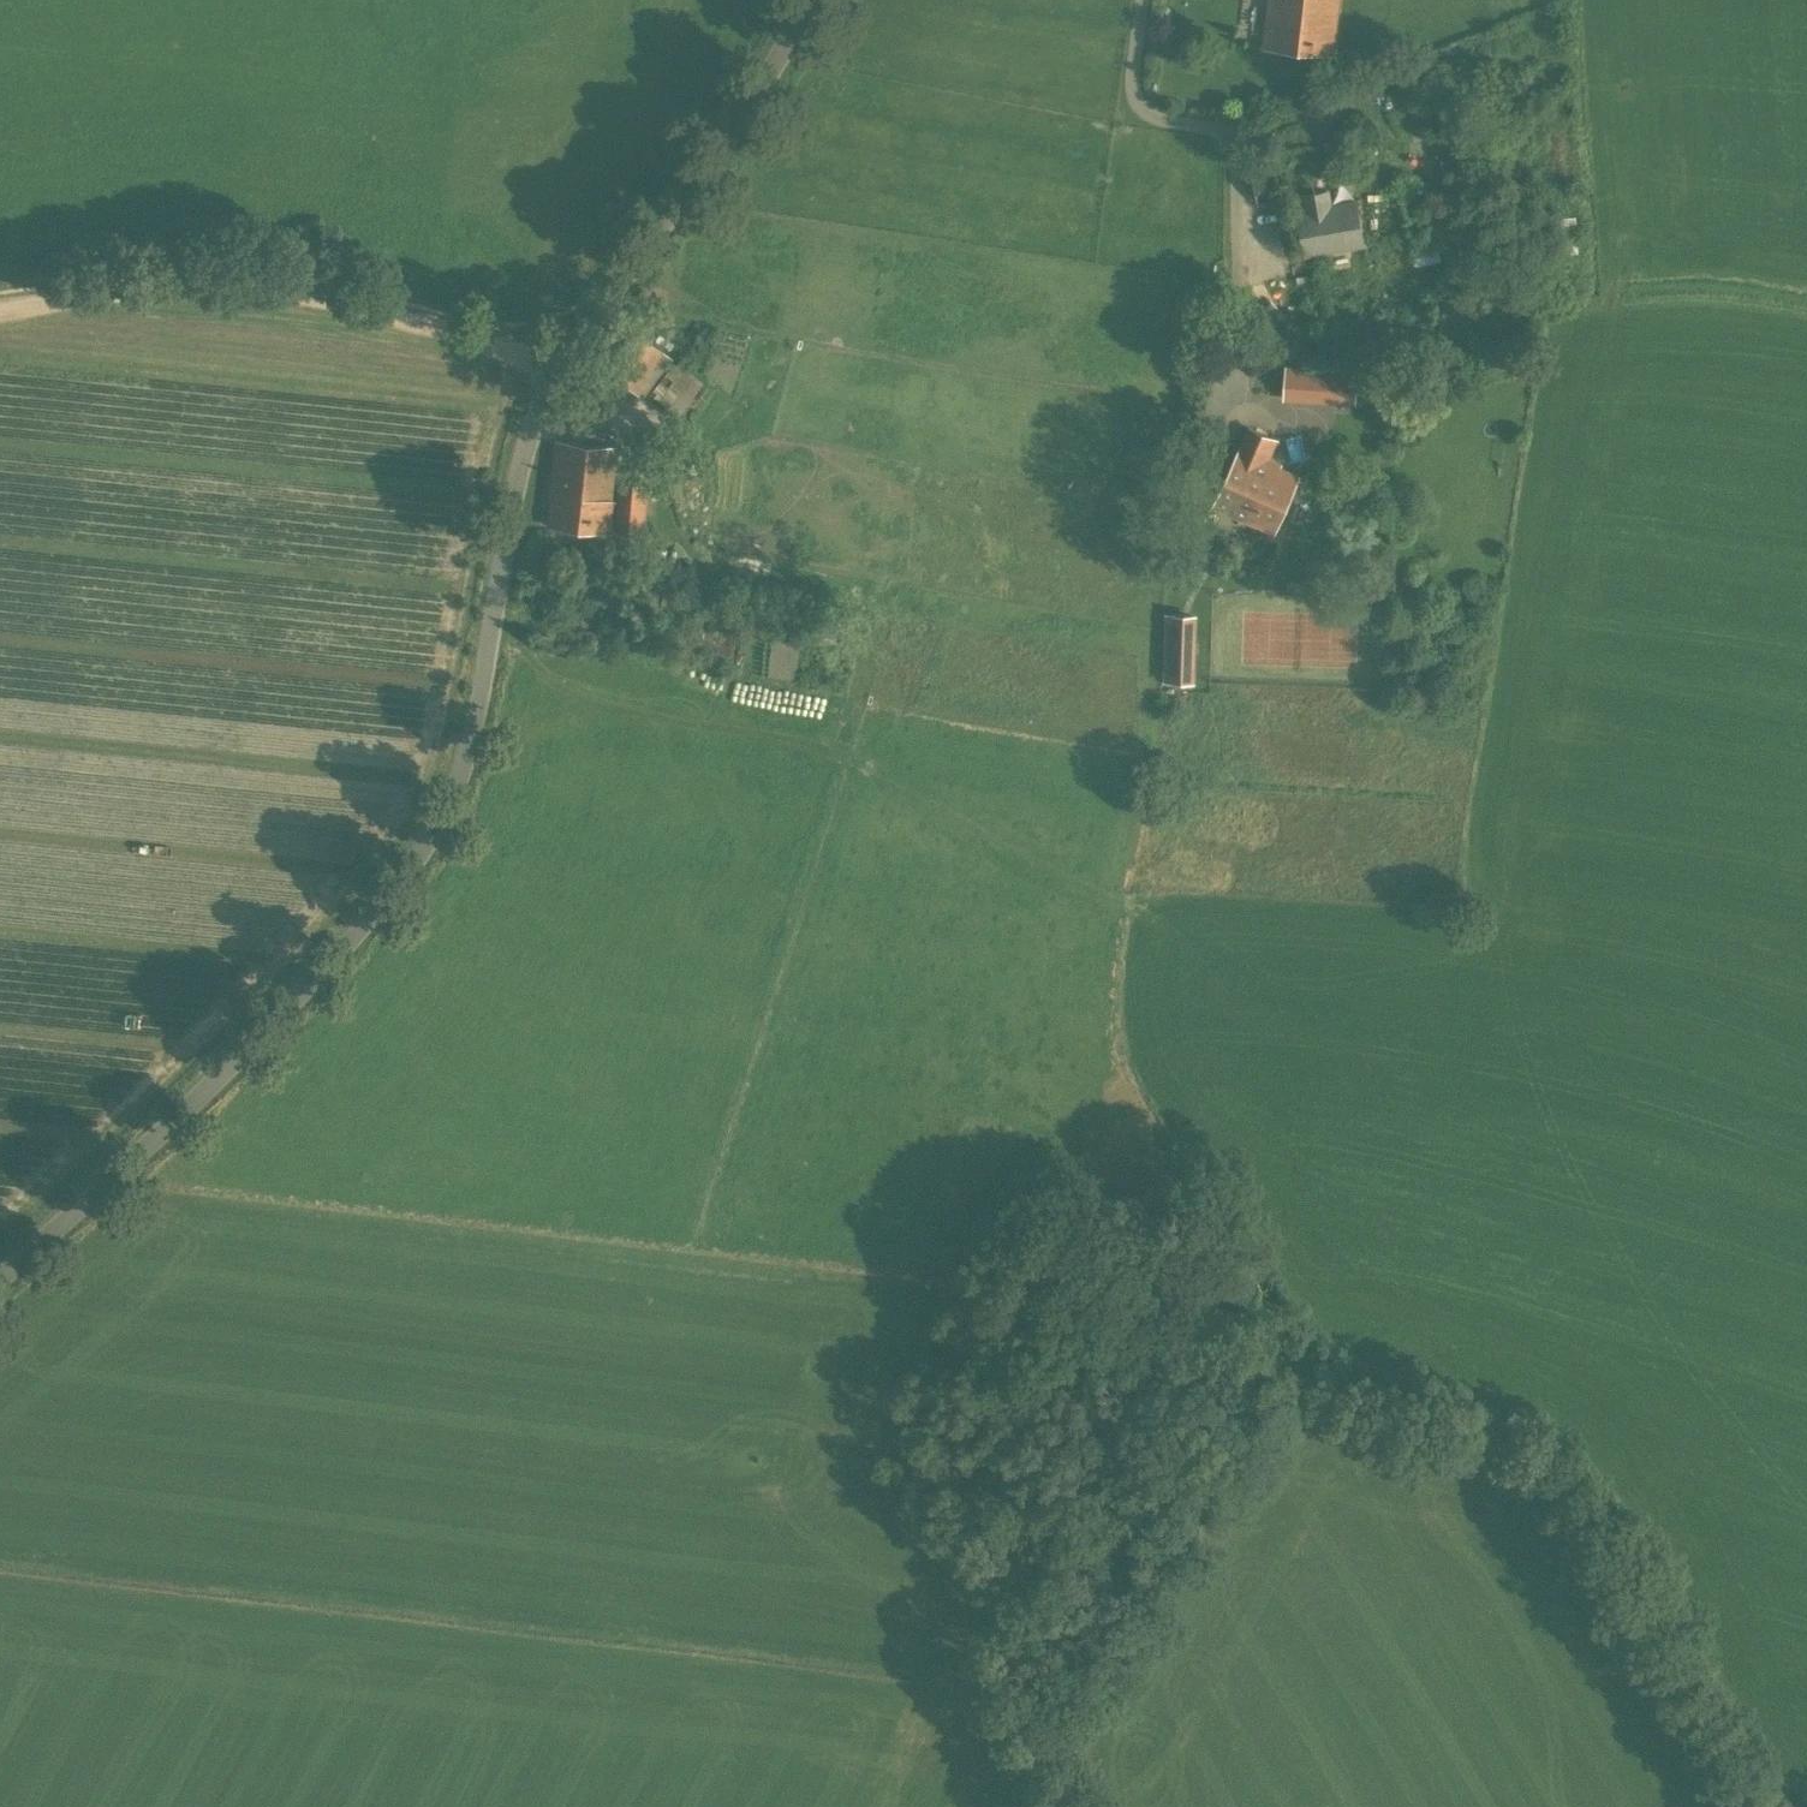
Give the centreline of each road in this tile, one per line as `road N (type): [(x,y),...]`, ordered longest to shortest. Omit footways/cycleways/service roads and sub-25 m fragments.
road 1 (tertiary): [(0,1274),(257,1037),(384,901),(436,831),(469,746),(522,452),(541,402),(689,190),(802,0)]
road 2 (track): [(562,367),(348,305),(237,283),(149,285),(0,309)]
road 3 (unclassified): [(1141,0),(1135,99),(1151,117),(1223,130),(1237,152),(1237,328)]

